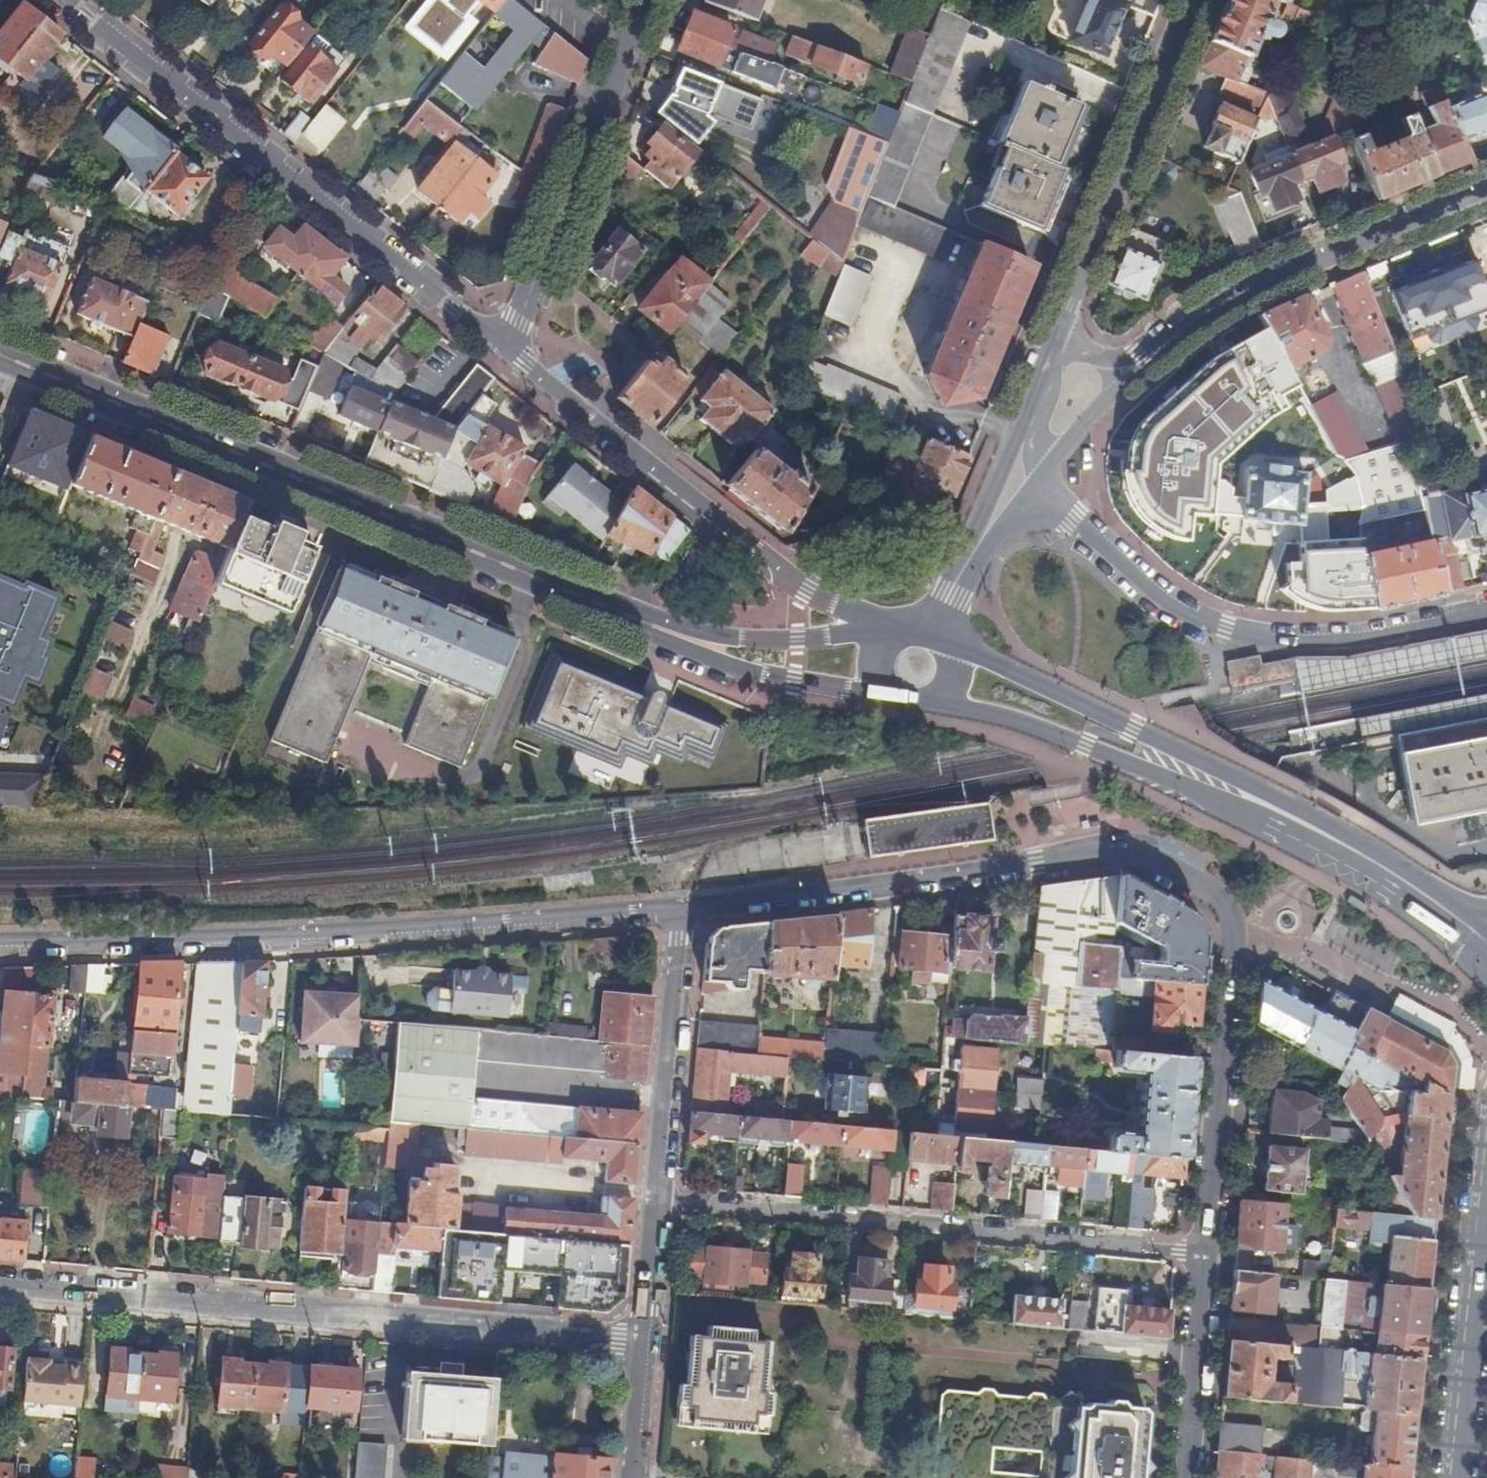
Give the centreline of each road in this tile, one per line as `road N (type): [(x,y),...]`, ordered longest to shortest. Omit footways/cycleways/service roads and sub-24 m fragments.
road 1 (tertiary): [(685,911),(1095,852),(1137,853),(1213,893),(1231,935),(1206,1252)]
road 2 (secondary): [(0,356),(652,626)]
road 3 (tertiary): [(0,936),(305,936),(685,911)]
road 4 (residential): [(0,1285),(645,1341)]
road 5 (tertiary): [(504,345),(68,0)]
road 6 (residential): [(1206,1252),(660,1202)]
road 7 (residential): [(1015,484),(1076,519),(1186,612),(1256,638),(1372,638),(1486,613)]
road 8 (tertiary): [(886,633),(720,522),(504,345)]
road 9 (residential): [(1486,192),(1228,304),(1144,359),(1059,348)]
road 10 (tertiary): [(1198,0),(1068,304),(1059,348)]
road 11 (residential): [(504,345),(644,0)]
road 12 (secondary): [(1260,804),(1132,730),(942,643)]
road 13 (secondary): [(928,703),(1030,727),(1191,792),(1260,804)]
road 14 (residential): [(660,1202),(685,911)]
road 15 (tertiary): [(1486,1210),(1458,1477)]
road 16 (secondary): [(652,626),(711,661),(886,698)]
road 17 (secondary): [(886,633),(713,638),(652,626)]
road 18 (tertiary): [(1206,1252),(1186,1477)]
road 19 (secondary): [(1444,907),(1260,804)]
road 20 (tertiary): [(1015,484),(924,637)]
road 21 (tertiary): [(1059,348),(1041,424),(1015,484)]
road 22 (residential): [(645,1341),(660,1202)]
road 23 (residential): [(633,1477),(645,1341)]

